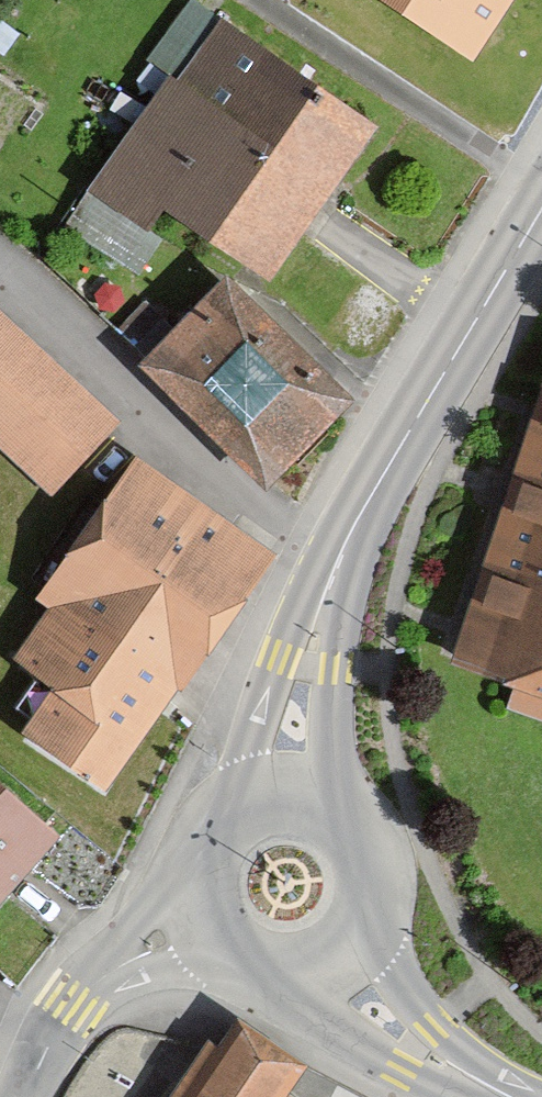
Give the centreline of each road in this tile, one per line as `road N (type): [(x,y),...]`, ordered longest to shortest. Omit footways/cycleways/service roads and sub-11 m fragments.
road 1 (tertiary): [(340,554),(541,201)]
road 2 (tertiary): [(340,554),(279,657),(230,815)]
road 3 (tertiary): [(338,817),(340,554)]
road 4 (tertiary): [(271,974),(403,1071),(493,1090)]
road 5 (residential): [(26,1096),(50,1046),(110,974),(201,921)]
road 6 (tertiary): [(493,1090),(437,1029),(365,919)]

